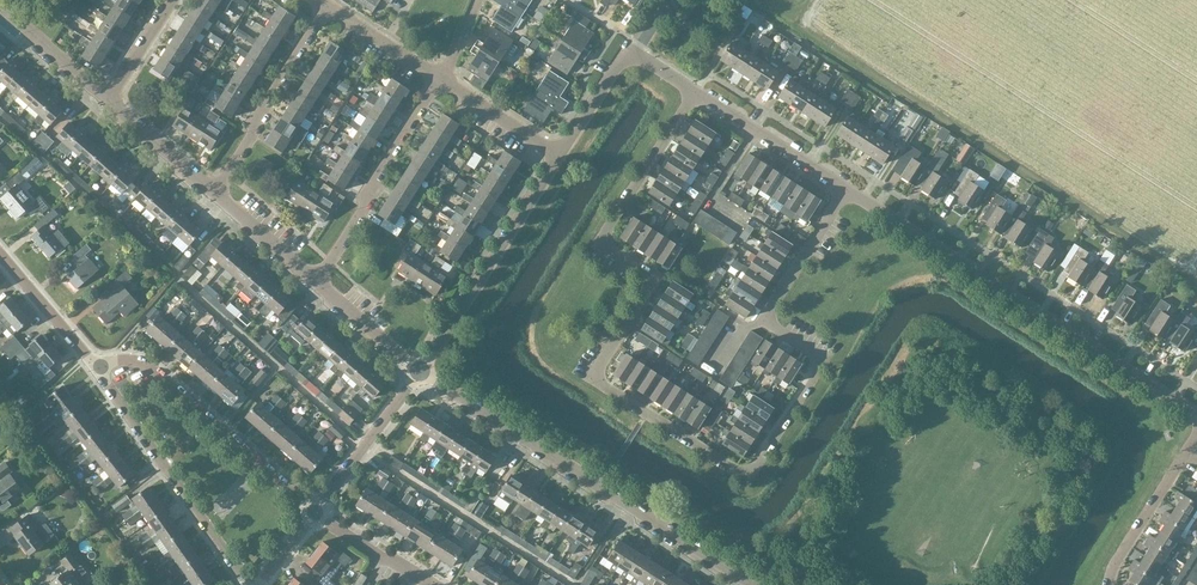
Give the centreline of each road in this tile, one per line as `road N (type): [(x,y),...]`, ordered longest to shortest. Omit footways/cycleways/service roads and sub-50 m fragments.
road 1 (residential): [(846,193),(769,314),(775,328),(817,355),(817,369),(759,464),(732,469),(594,376),(653,277),(600,240),(693,93)]
road 2 (residential): [(1196,418),(846,193)]
road 3 (residential): [(752,584),(420,372)]
road 4 (residential): [(316,515),(147,367),(115,361),(97,369)]
road 5 (residential): [(97,369),(248,584)]
road 6 (residential): [(420,372),(560,156)]
road 7 (residential): [(318,283),(445,82)]
road 8 (residential): [(212,191),(253,136),(256,116),(326,3)]
road 9 (residential): [(846,193),(693,93)]
road 10 (residential): [(1106,584),(1196,430)]
road 11 (residential): [(316,515),(420,372)]
road 12 (residential): [(97,369),(0,254)]
road 13 (residential): [(326,3),(445,82)]
road 14 (residential): [(107,99),(0,6)]
road 15 (residential): [(318,283),(212,191)]
road 16 (residential): [(212,191),(107,99)]
road 17 (residential): [(445,82),(560,156)]
road 18 (residential): [(420,372),(318,283)]
road 19 (residential): [(427,584),(316,515)]
road 20 (residential): [(560,156),(631,50)]

